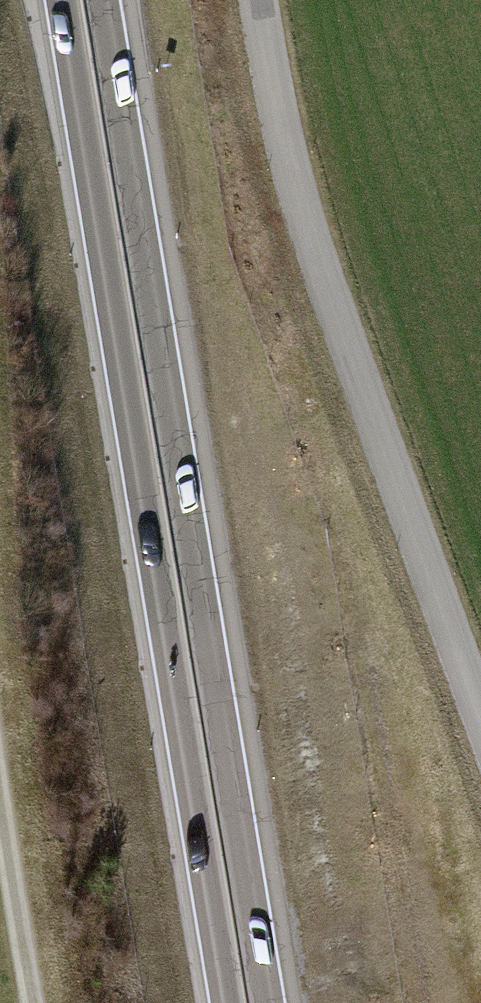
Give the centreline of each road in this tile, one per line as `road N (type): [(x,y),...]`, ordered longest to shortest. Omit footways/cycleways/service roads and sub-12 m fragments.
road 1 (trunk): [(64,0),(229,1002)]
road 2 (trunk): [(267,1002),(103,0)]
road 3 (trunk): [(410,1002),(260,0)]
road 4 (unclassified): [(480,721),(302,227),(255,0)]
road 5 (track): [(28,1002),(0,840)]

